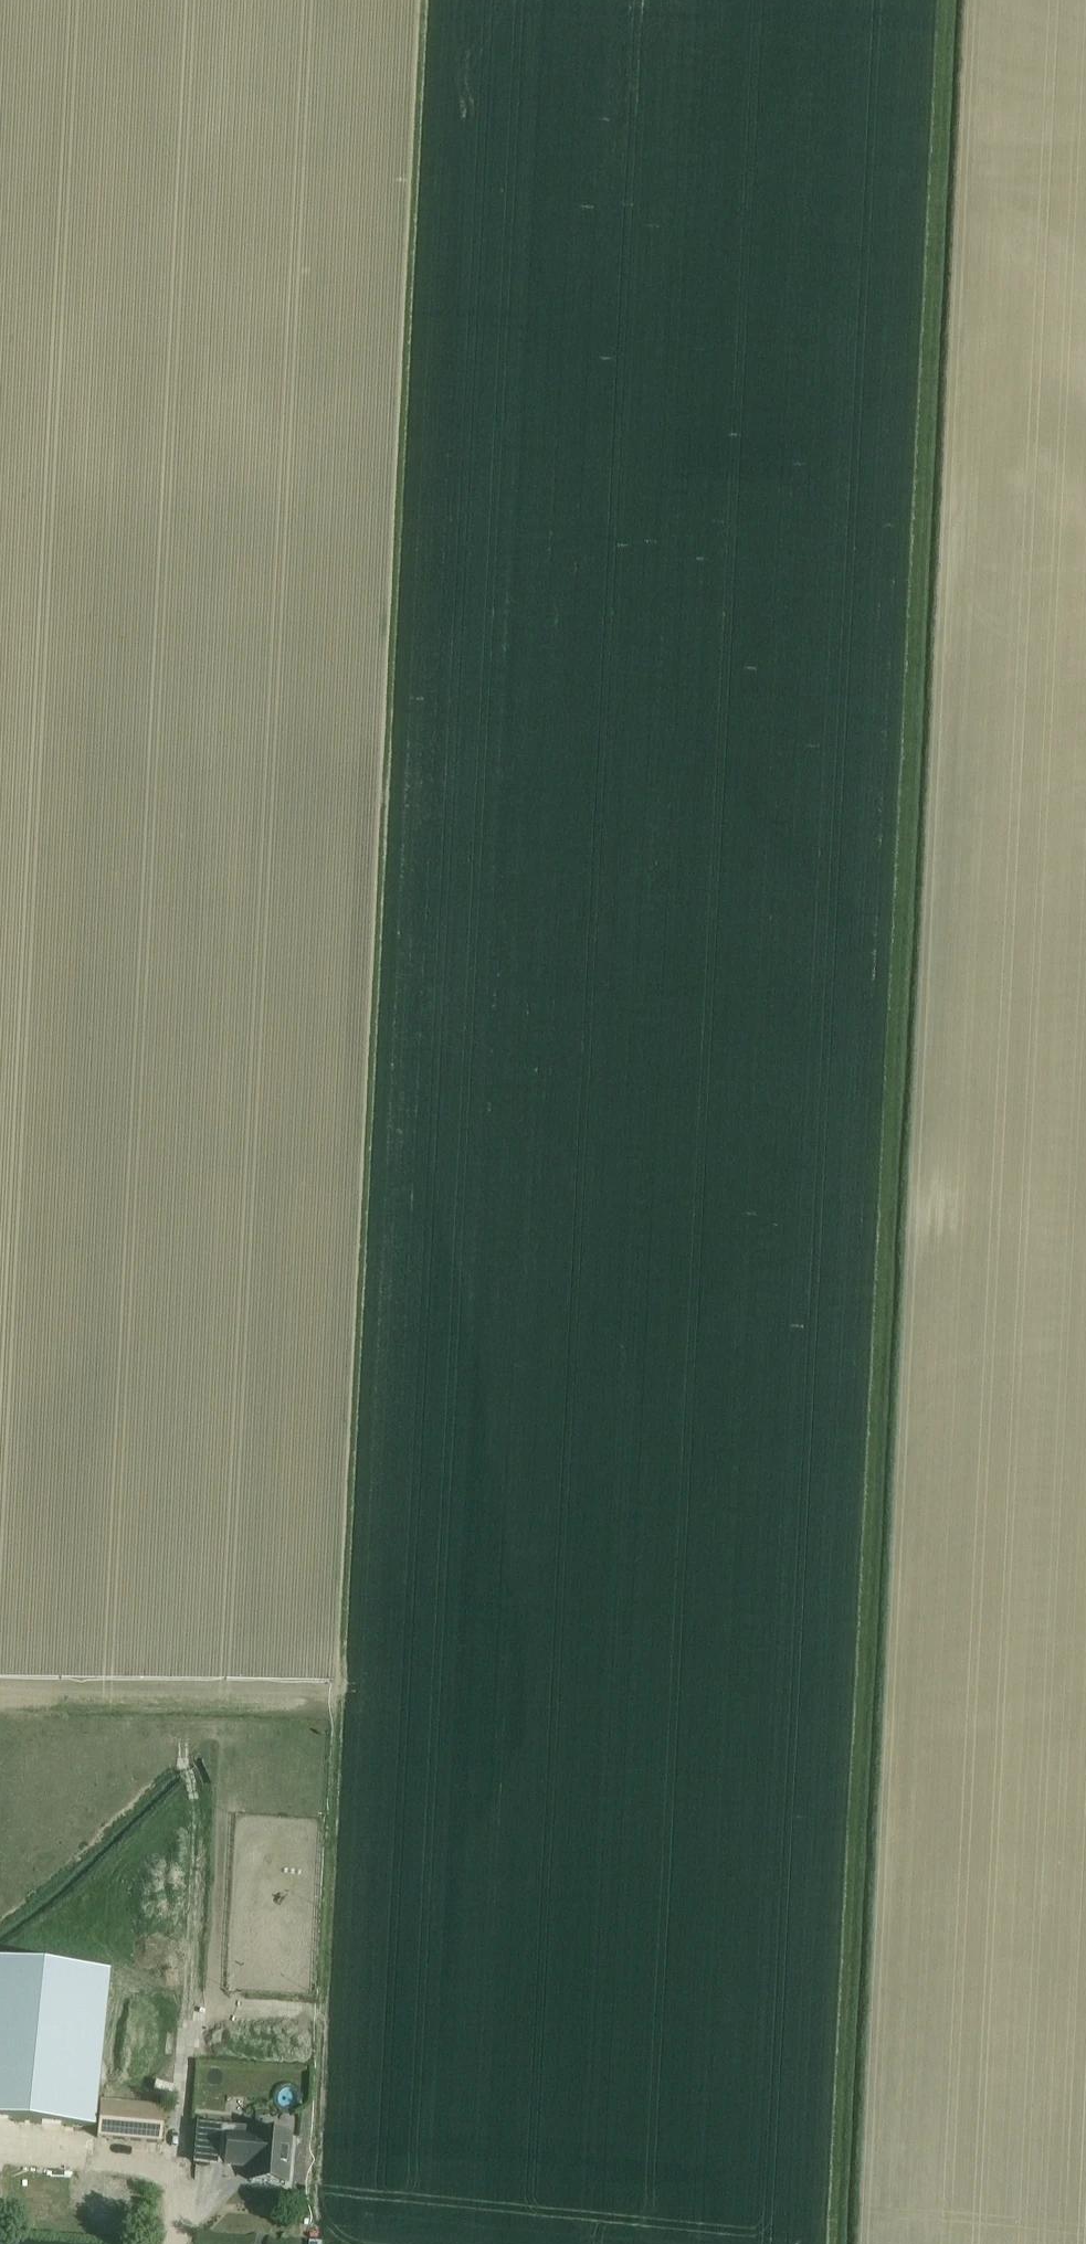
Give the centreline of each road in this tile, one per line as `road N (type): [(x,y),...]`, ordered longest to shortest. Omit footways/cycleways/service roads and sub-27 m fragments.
road 1 (track): [(0,1694),(360,1698)]

